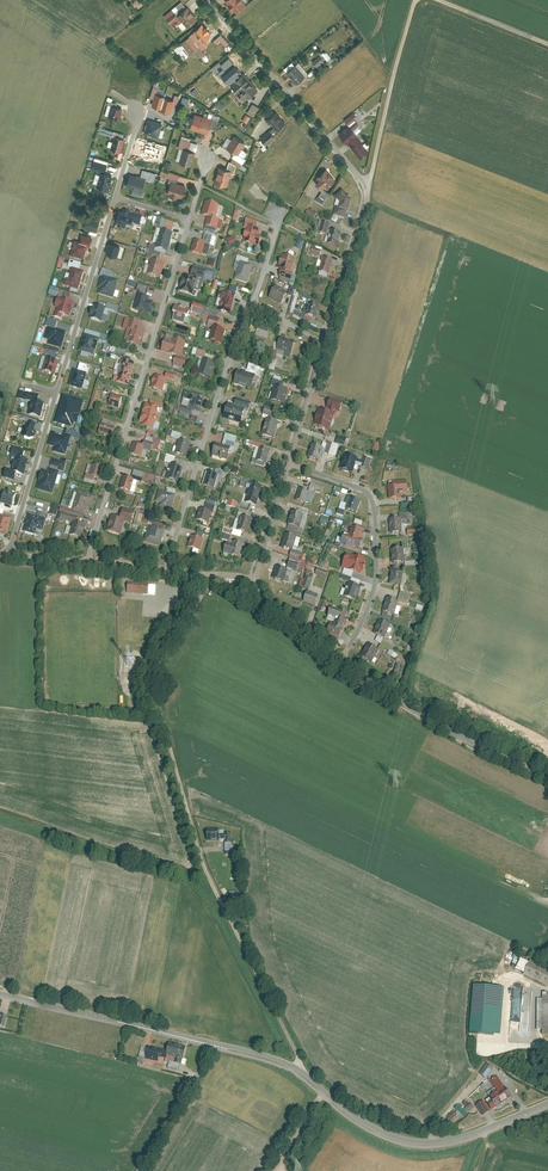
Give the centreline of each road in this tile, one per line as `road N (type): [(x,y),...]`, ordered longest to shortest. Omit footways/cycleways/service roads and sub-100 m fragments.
road 1 (residential): [(296,1067),(297,1053),(203,864),(156,698),(156,669),(209,576)]
road 2 (residential): [(189,220),(89,563)]
road 3 (residential): [(547,1101),(466,1135),(411,1140),(356,1117),(296,1067)]
road 4 (residential): [(167,571),(252,304)]
road 5 (residential): [(341,658),(374,587),(374,505),(362,489),(289,464)]
road 6 (residential): [(208,0),(367,184)]
road 7 (residential): [(341,658),(464,738),(547,777)]
road 8 (residential): [(217,1043),(0,993)]
road 9 (residential): [(55,394),(115,197)]
road 10 (residential): [(416,0),(367,184)]
road 11 (residential): [(11,554),(55,394)]
road 12 (residential): [(367,184),(325,344)]
road 13 (residential): [(217,1043),(139,1170)]
road 14 (residential): [(325,344),(289,464)]
road 15 (residential): [(256,578),(262,598),(341,658)]

